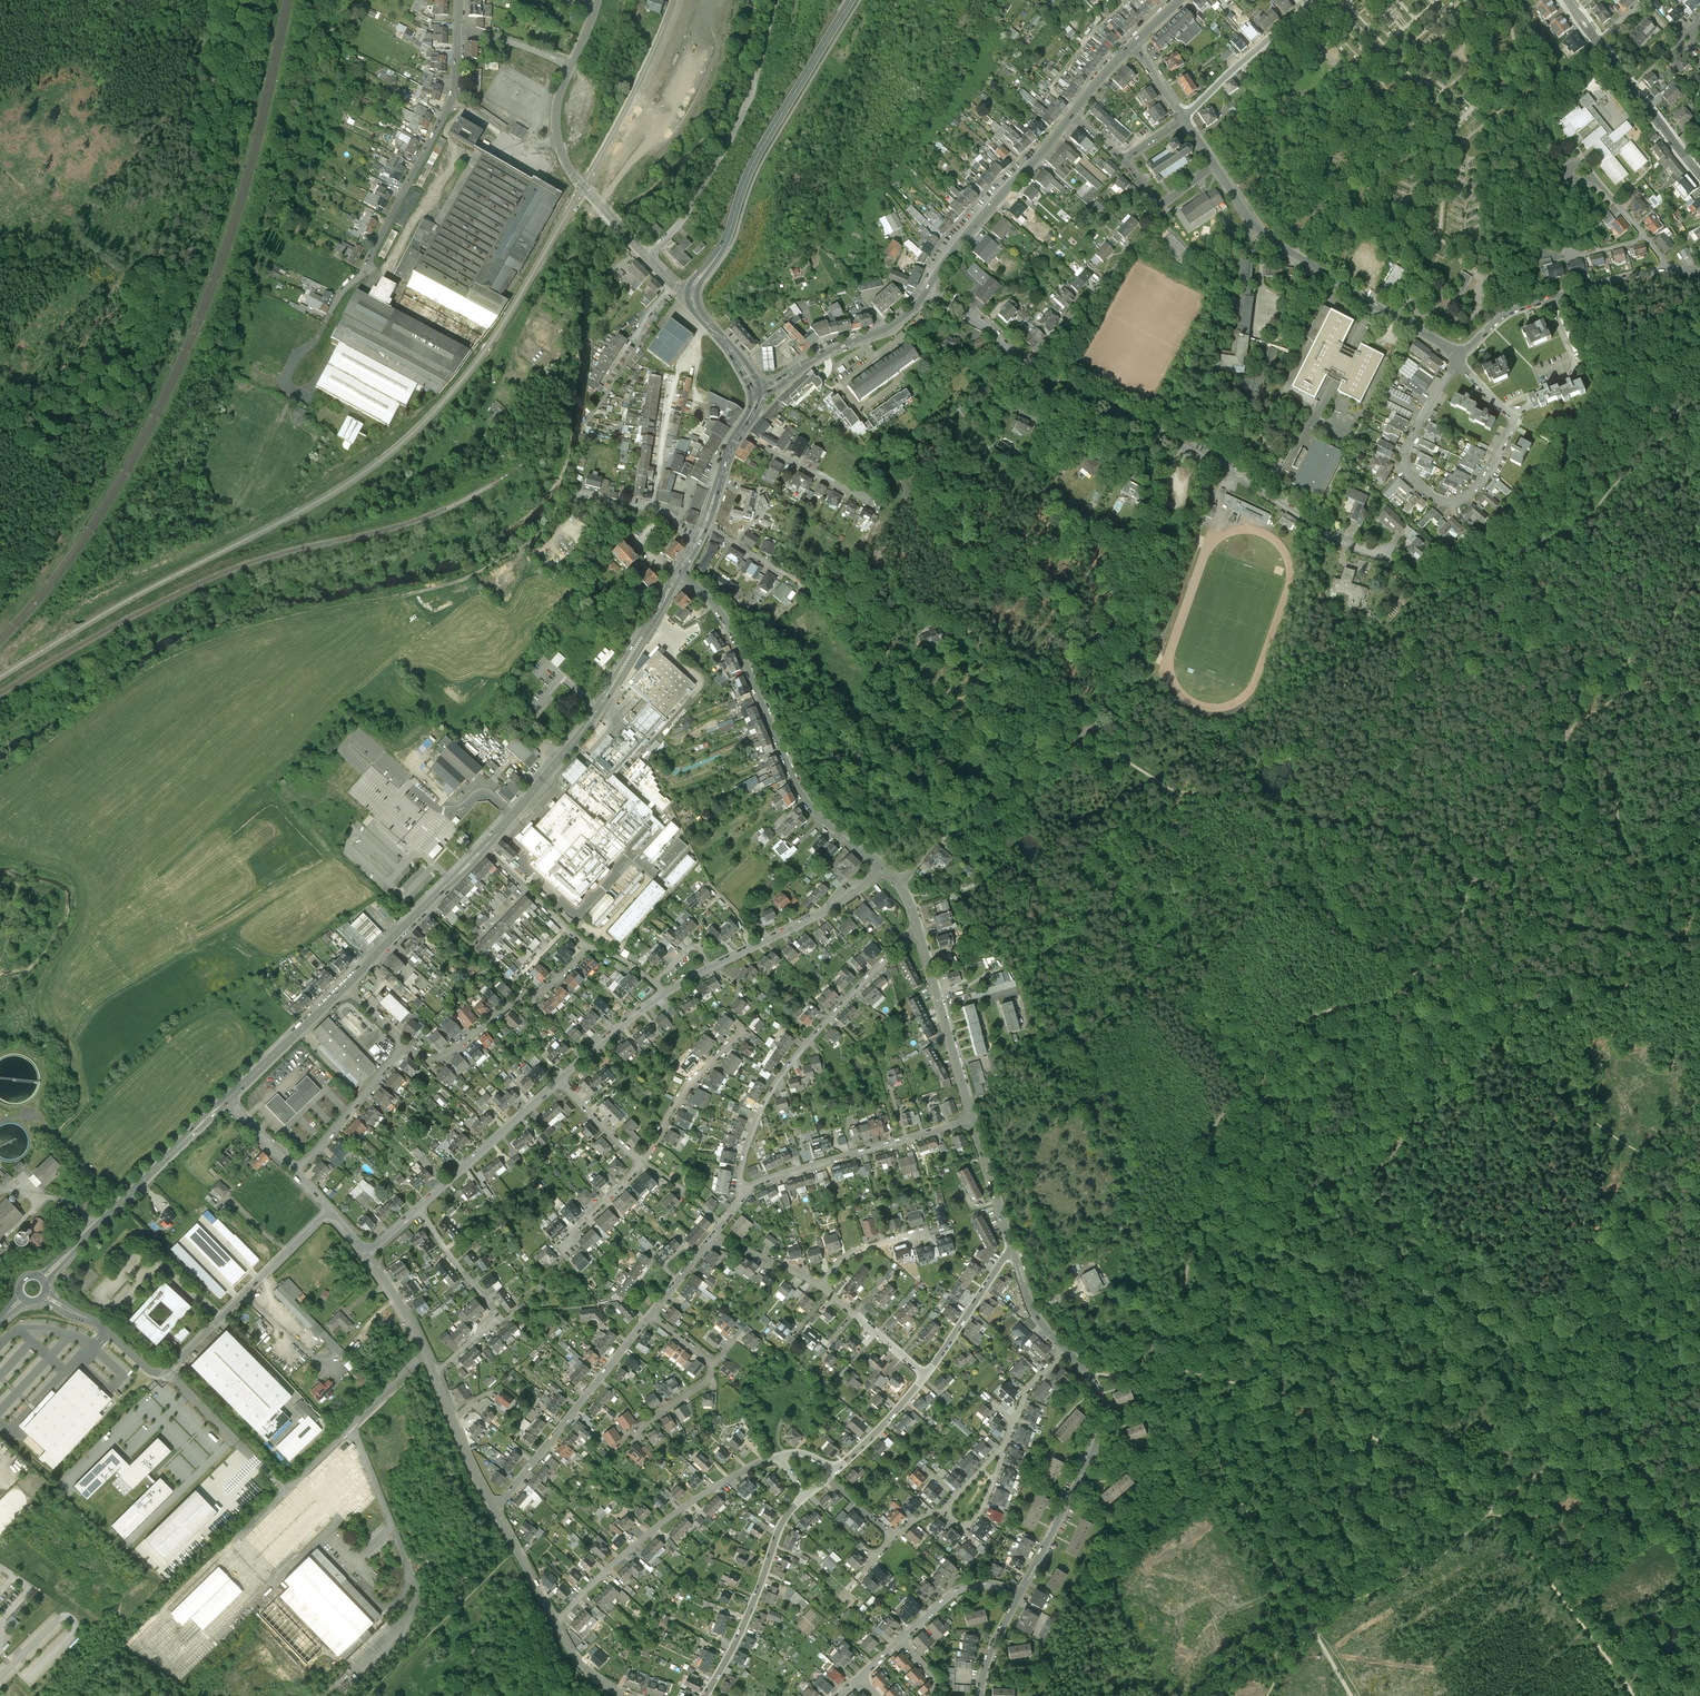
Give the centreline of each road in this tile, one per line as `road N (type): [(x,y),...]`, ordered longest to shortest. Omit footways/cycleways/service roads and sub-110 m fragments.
road 1 (track): [(1168,1321),(1185,1283),(1199,1162),(1218,1120),(1255,1090),(1272,1054),(1302,1022),(1382,999),(1429,961),(1458,922),(1473,883),(1558,801),(1568,730)]
road 2 (track): [(1699,955),(1524,1027),(1429,1107),(1366,1181),(1168,1321)]
road 3 (track): [(0,412),(186,197),(190,127),(213,0)]
road 4 (track): [(1090,1376),(1176,1369),(1295,1397),(1494,1509)]
road 5 (track): [(1482,877),(1411,837),(1334,823),(1284,799),(1175,791),(1125,759),(1093,722)]
road 6 (residential): [(1028,363),(1376,552)]
road 7 (residential): [(678,574),(726,624),(807,806),(880,866)]
road 8 (residential): [(1459,357),(1407,449),(1413,479),(1443,501),(1462,498),(1483,478),(1518,417),(1466,369)]
road 9 (track): [(1314,1633),(1161,1372),(1153,1349),(1168,1321)]
road 10 (track): [(807,588),(961,747),(1021,758),(1082,720)]
road 11 (unclassified): [(332,1209),(168,1372),(149,1370),(74,1313)]
road 12 (primary): [(483,848),(576,740),(678,574)]
road 13 (primary): [(852,0),(754,165),(728,232),(691,293)]
road 14 (residential): [(458,27),(455,89),(366,268),(325,326)]
road 15 (residential): [(919,931),(779,1080),(748,1144),(746,1195)]
road 16 (residential): [(1215,167),(1262,234),(1459,357)]
road 17 (track): [(1699,387),(1585,523),(1519,553),(1504,600)]
road 18 (residential): [(554,1623),(652,1531),(780,1454)]
road 19 (residential): [(1066,1349),(1099,1391),(1102,1432),(1020,1594)]
road 20 (primary): [(42,1279),(228,1100)]
road 21 (track): [(1699,1358),(1622,1430),(1568,1456),(1494,1509)]
road 22 (track): [(1088,728),(1007,820),(936,842),(900,883)]
road 23 (residential): [(495,1511),(651,1315)]
road 24 (track): [(1568,730),(1613,784),(1621,838),(1677,941)]
road 25 (residential): [(746,1195),(763,1182),(973,1119)]
road 26 (secondary): [(925,295),(952,248),(1072,114)]
road 27 (track): [(1494,1509),(1635,1695)]
road 28 (residential): [(590,947),(539,997),(524,993),(445,1055),(425,1057),(407,1042)]
road 29 (residential): [(1667,270),(1518,307),(1459,357)]
road 30 (track): [(1504,600),(1699,716)]
road 31 (secondary): [(644,254),(560,150),(555,114),(572,63)]
road 32 (residential): [(705,1695),(744,1626),(778,1532),(804,1496)]
road 33 (residential): [(420,1209),(500,1315),(434,1374)]
road 34 (track): [(1494,1509),(1436,1560),(1348,1600),(1314,1633)]
road 35 (track): [(1482,877),(1574,925),(1677,941)]
road 36 (track): [(1598,1631),(1581,1598),(1646,1538),(1674,1538),(1695,1587)]
road 37 (track): [(1568,730),(1652,669),(1676,605),(1699,580)]
road 38 (track): [(579,495),(516,553),(464,579),(404,595)]
road 39 (residential): [(1160,212),(1028,363)]
road 40 (residential): [(713,967),(819,915),(880,866)]
road 41 (residential): [(919,931),(973,1119)]
road 42 (secondary): [(757,391),(900,320),(925,295)]
road 43 (primary): [(345,985),(483,848)]
road 44 (residential): [(420,1209),(559,1081)]
road 45 (residential): [(1316,0),(1184,117)]
road 46 (residential): [(407,1042),(298,1174)]
road 47 (residential): [(744,1031),(689,1085),(643,1162)]
road 48 (track): [(1088,728),(1045,673),(962,628)]
road 49 (primary): [(228,1100),(345,985)]
road 50 (residential): [(705,525),(807,588),(812,608),(797,622)]
road 51 (residential): [(925,1377),(1012,1250)]
road 52 (residential): [(495,1511),(434,1374)]
road 53 (track): [(1568,730),(1507,641),(1504,600)]
road 54 (residential): [(590,947),(483,848)]
road 55 (residential): [(739,433),(867,502)]
road 56 (track): [(789,773),(835,753),(897,685)]
road 57 (residential): [(1020,1594),(987,1584),(959,1591),(900,1641)]
road 58 (residential): [(559,1081),(666,993)]
road 59 (residential): [(925,1377),(821,1288)]
road 60 (residential): [(973,1119),(1012,1250)]
road 61 (residential): [(434,1374),(368,1257)]
road 62 (residential): [(654,507),(674,378)]
road 63 (residential): [(1597,41),(1676,144)]
road 64 (residential): [(836,1470),(925,1377)]
road 65 (residential): [(554,1623),(495,1511)]
road 66 (residential): [(925,295),(972,314),(1028,363)]
road 67 (track): [(1591,1636),(1618,1631),(1699,1585)]

